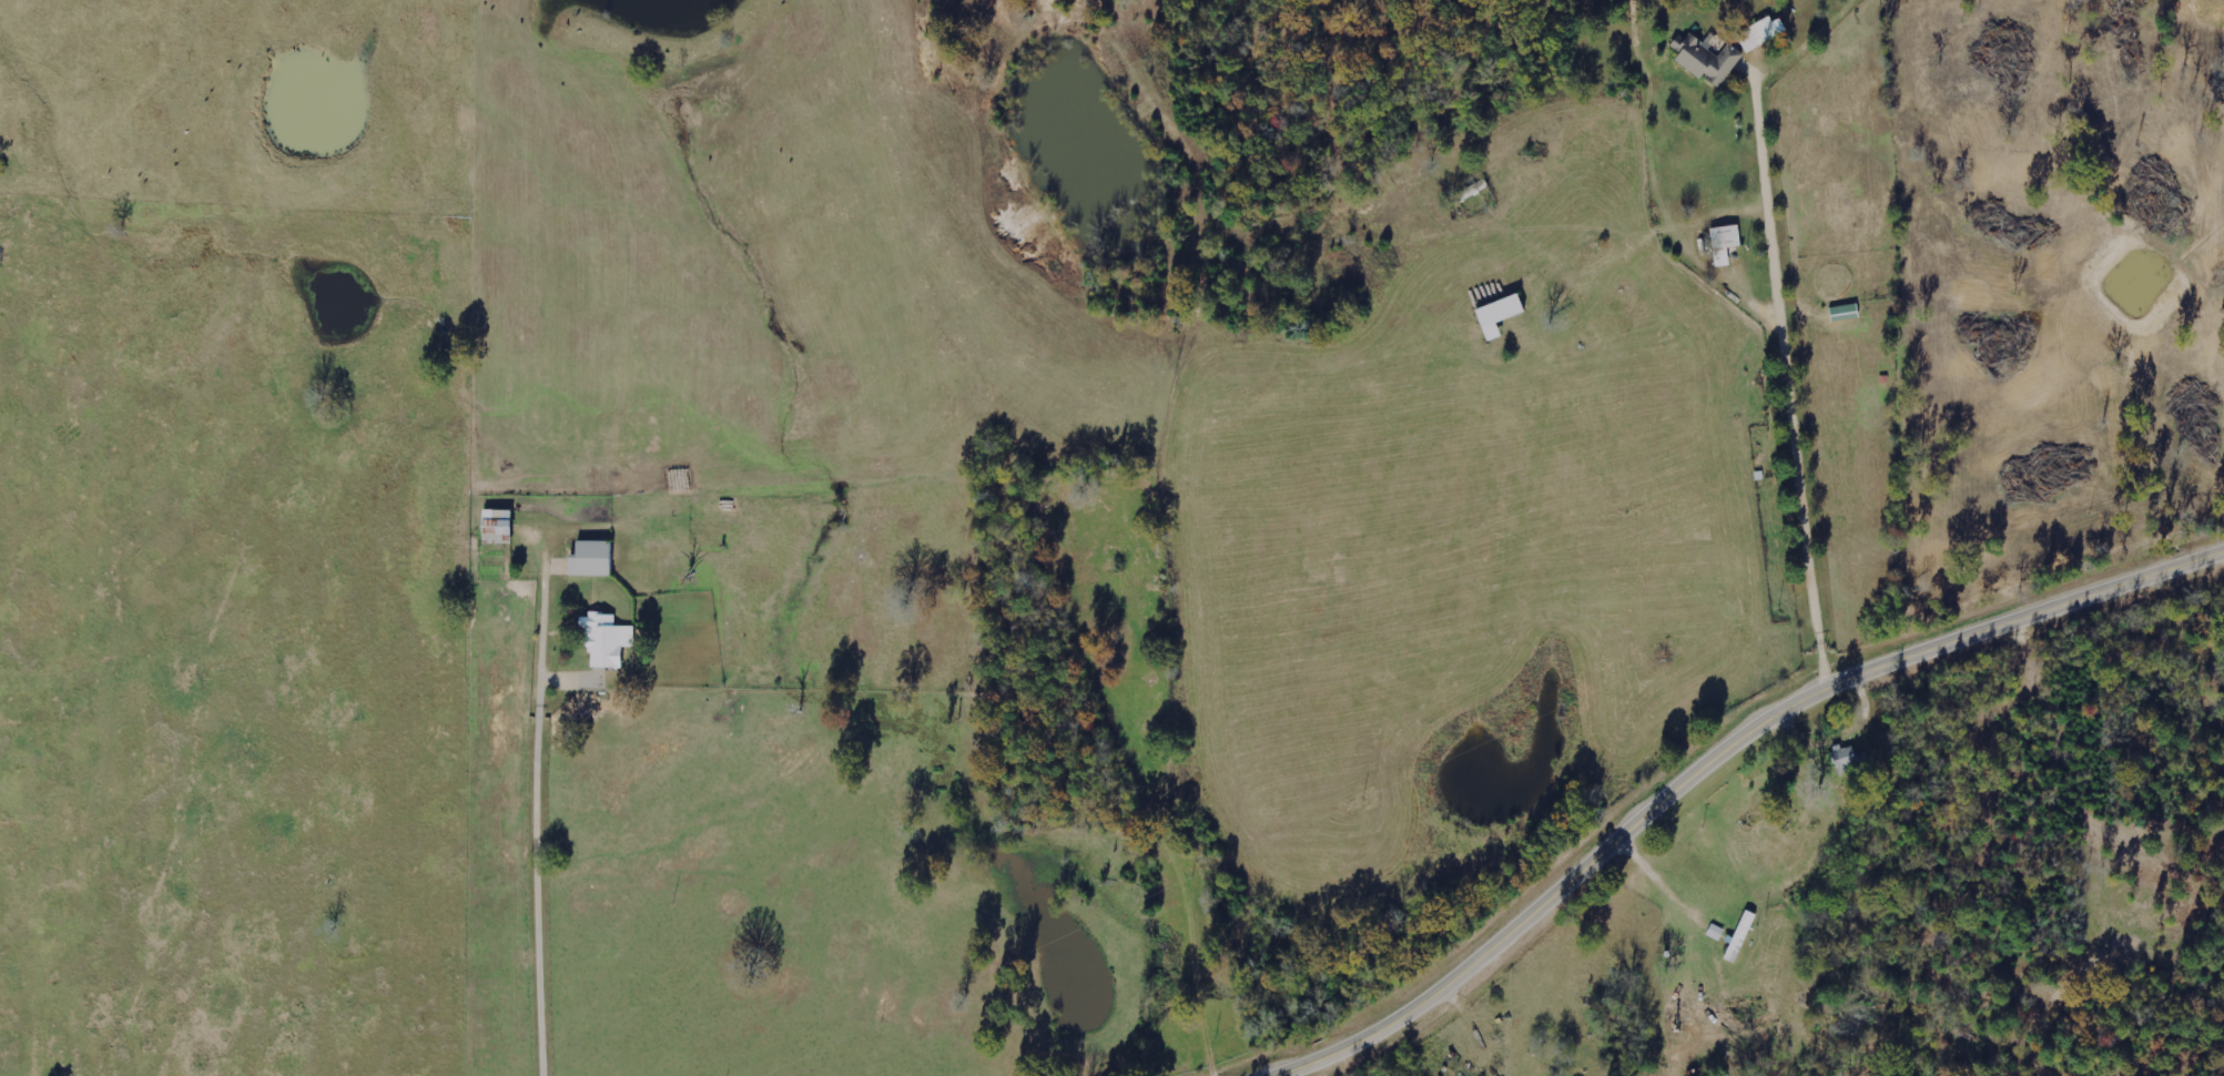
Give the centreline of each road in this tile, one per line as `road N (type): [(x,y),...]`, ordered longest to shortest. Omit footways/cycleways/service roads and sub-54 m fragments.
road 1 (tertiary): [(1279,1075),(1418,1008),(1737,742),(1795,706),(1855,677),(2223,553)]

